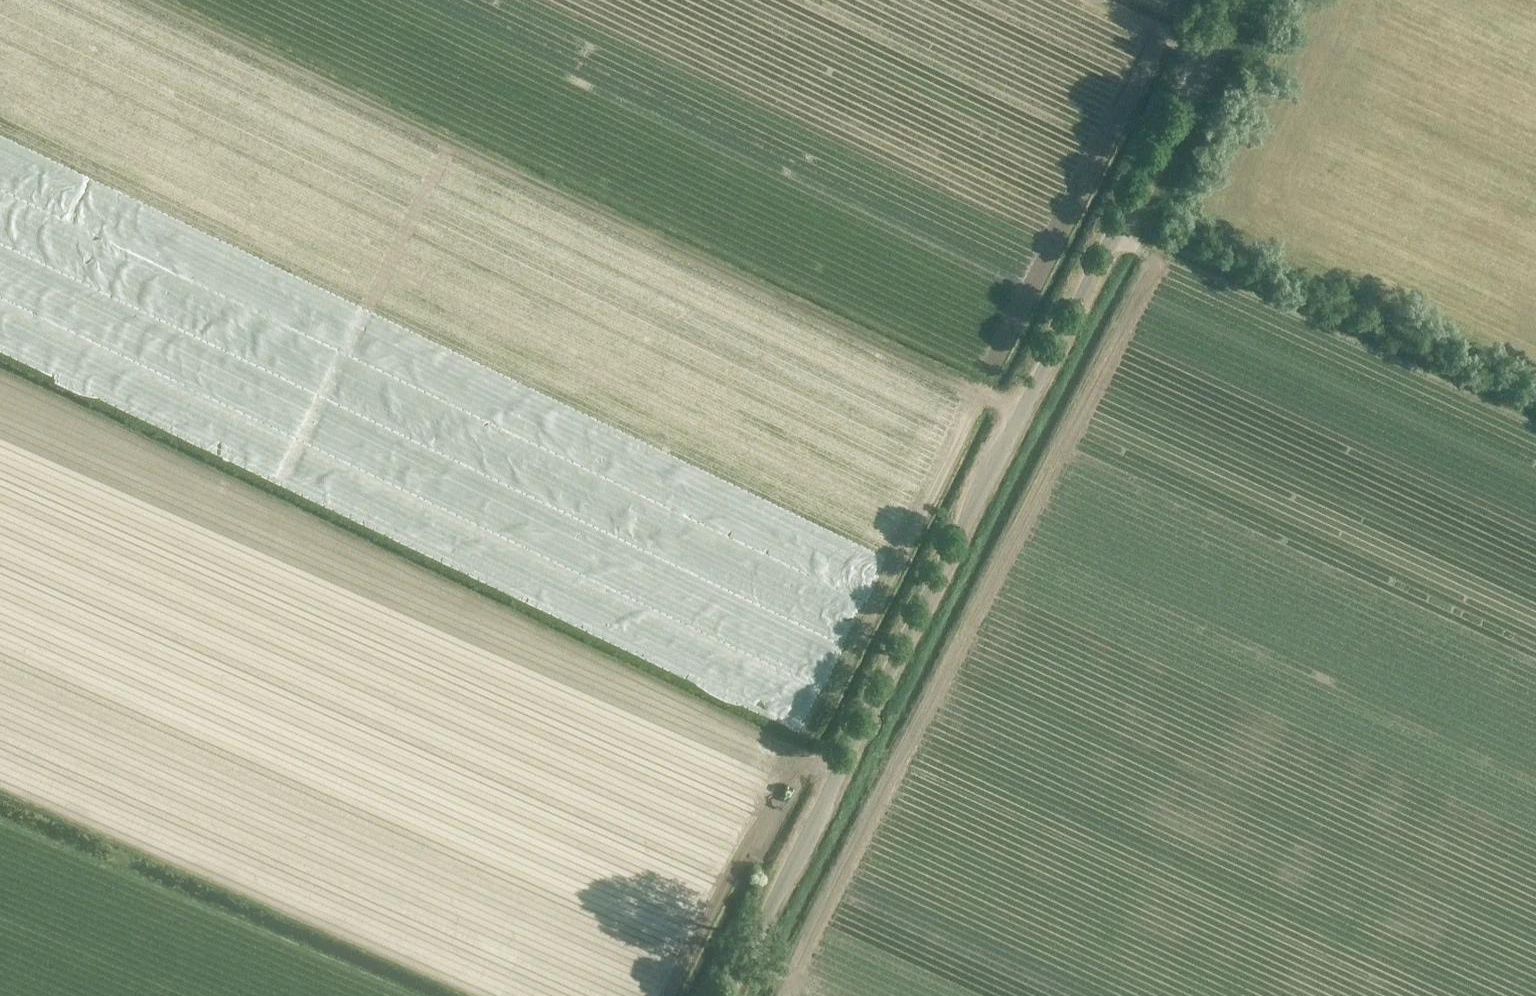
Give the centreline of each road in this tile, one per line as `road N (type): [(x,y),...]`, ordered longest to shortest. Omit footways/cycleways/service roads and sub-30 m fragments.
road 1 (unclassified): [(727,995),(1233,0)]
road 2 (track): [(1535,430),(1112,237)]

